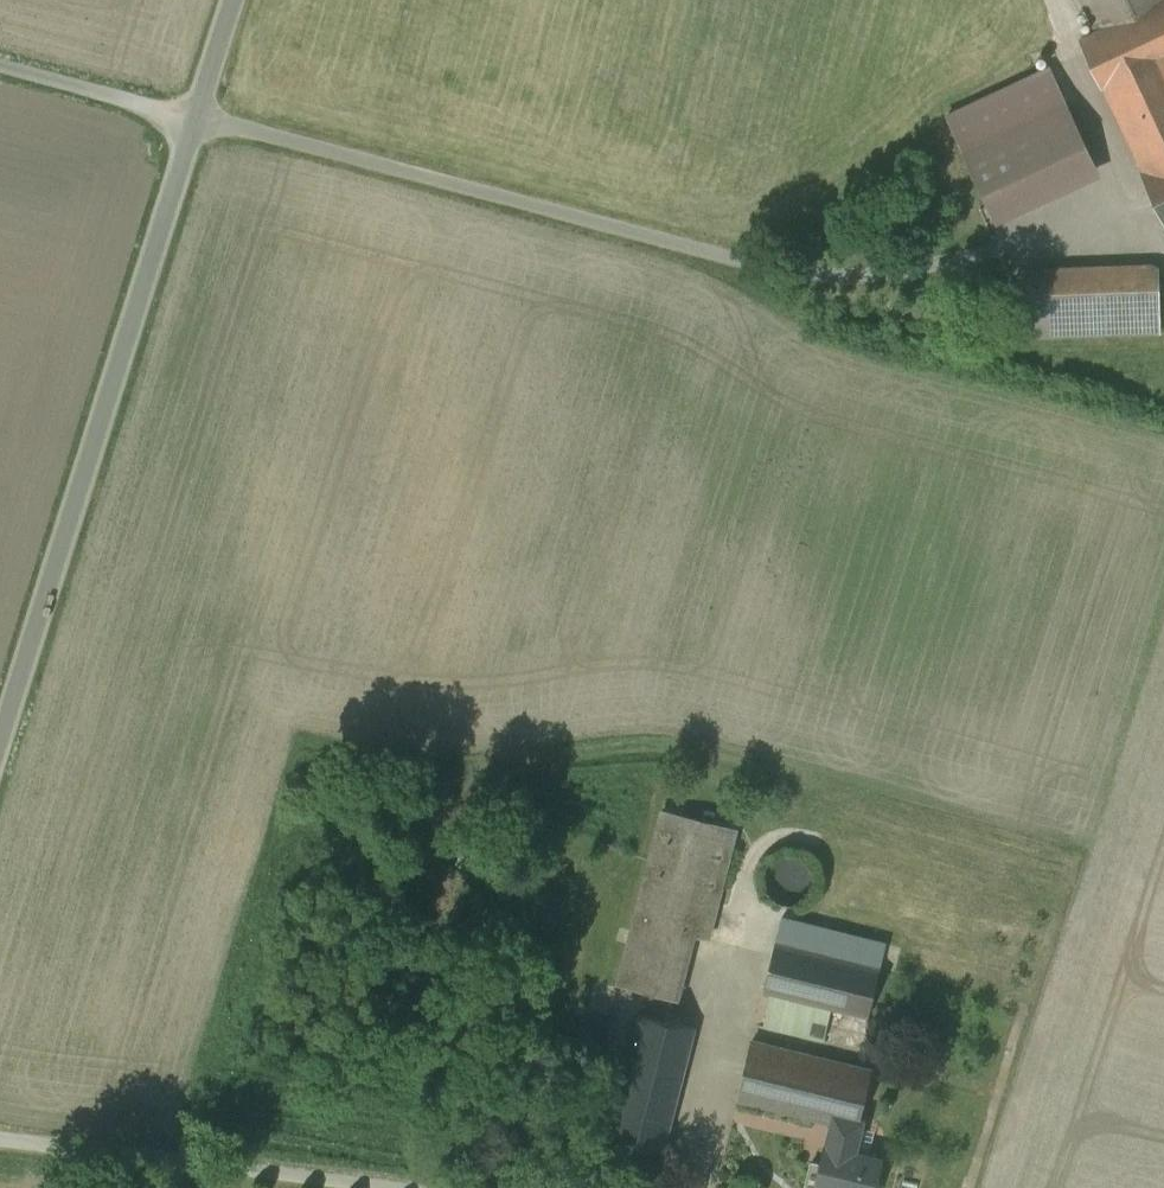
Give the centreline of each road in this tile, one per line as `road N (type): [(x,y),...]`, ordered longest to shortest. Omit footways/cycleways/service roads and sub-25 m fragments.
road 1 (unclassified): [(196,117),(0,738)]
road 2 (unclassified): [(350,1187),(0,1144)]
road 3 (unclassified): [(0,66),(196,117)]
road 4 (unclassified): [(234,0),(196,117)]

